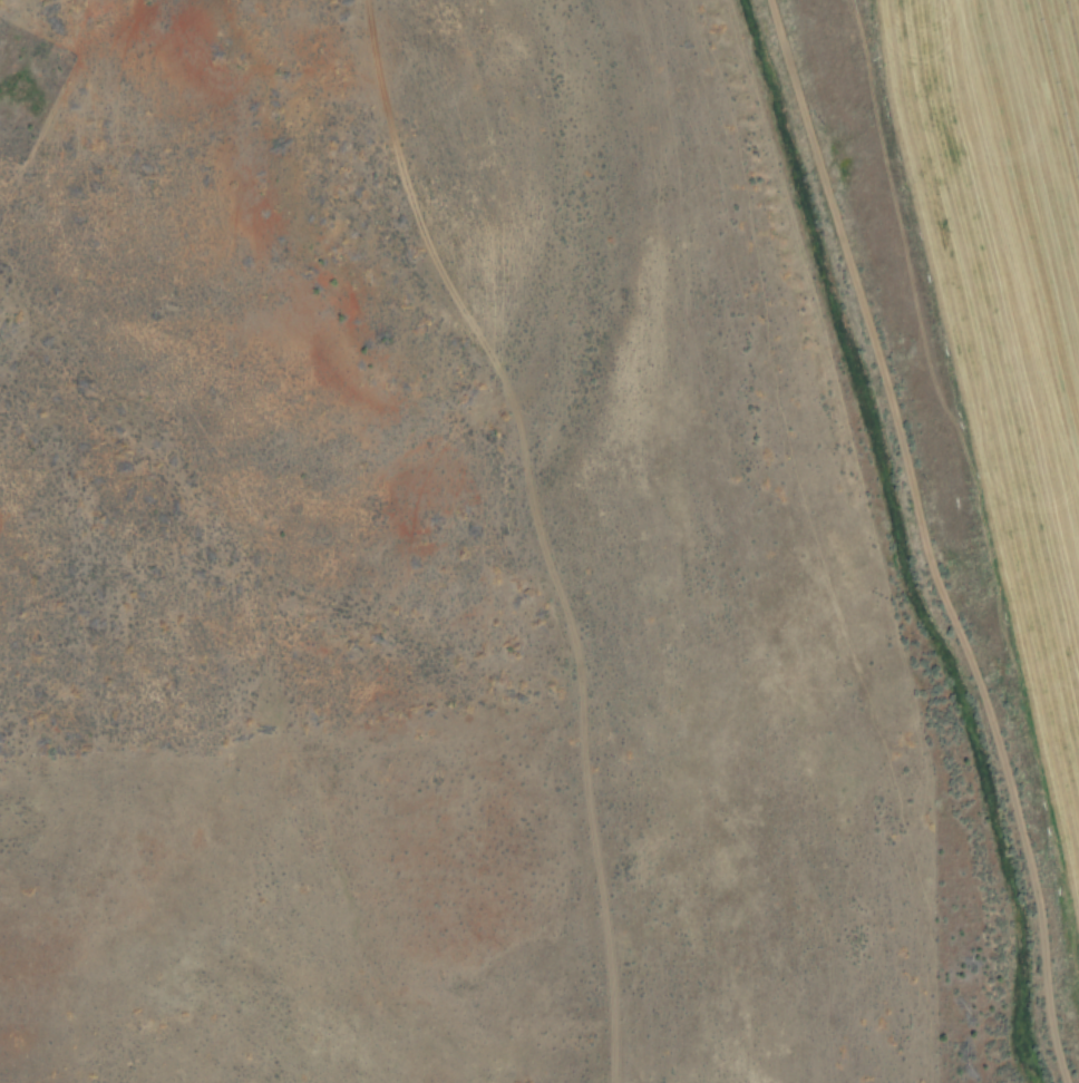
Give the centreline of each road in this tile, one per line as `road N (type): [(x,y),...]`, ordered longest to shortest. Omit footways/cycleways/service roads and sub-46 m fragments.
road 1 (residential): [(801,0),(896,284),(955,423),(1078,881)]

